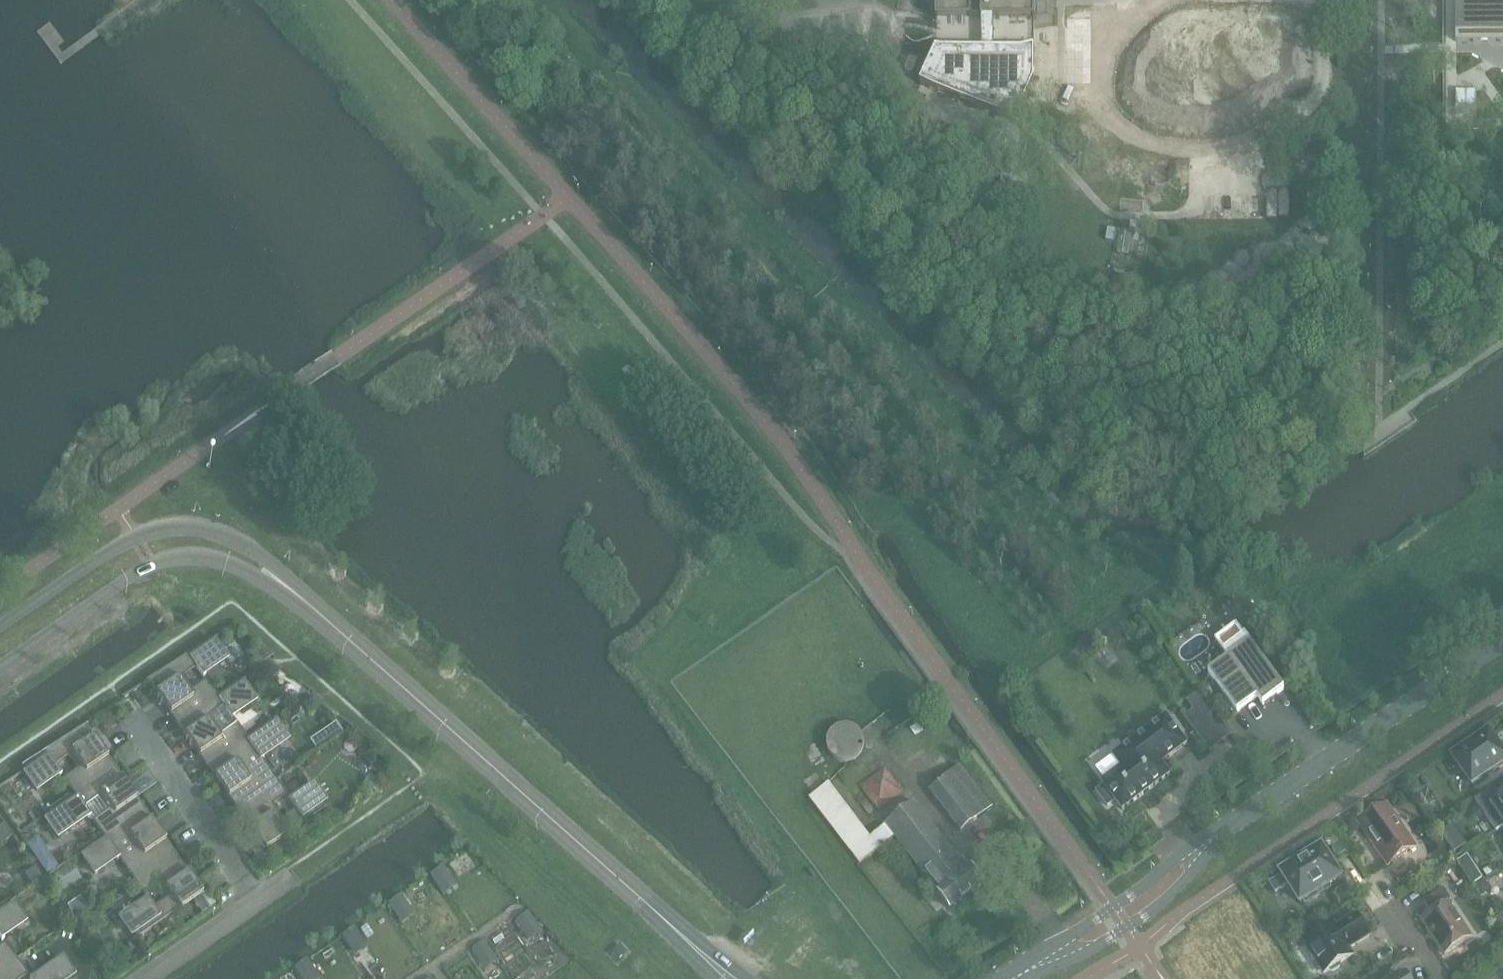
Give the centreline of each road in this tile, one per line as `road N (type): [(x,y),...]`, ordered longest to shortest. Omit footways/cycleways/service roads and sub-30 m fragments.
road 1 (secondary): [(682,934),(314,608)]
road 2 (secondary): [(314,608),(290,577),(240,543),(203,529),(169,528),(102,556),(0,627)]
road 3 (secondary): [(0,668),(128,579),(169,561),(226,563),(314,608)]
road 4 (residential): [(152,978),(257,906),(137,725)]
road 5 (residential): [(1221,832),(1502,640)]
road 6 (residential): [(1025,972),(1074,959),(1127,928),(1167,899),(1221,832)]
road 7 (residential): [(1221,832),(1192,844),(1025,972)]

